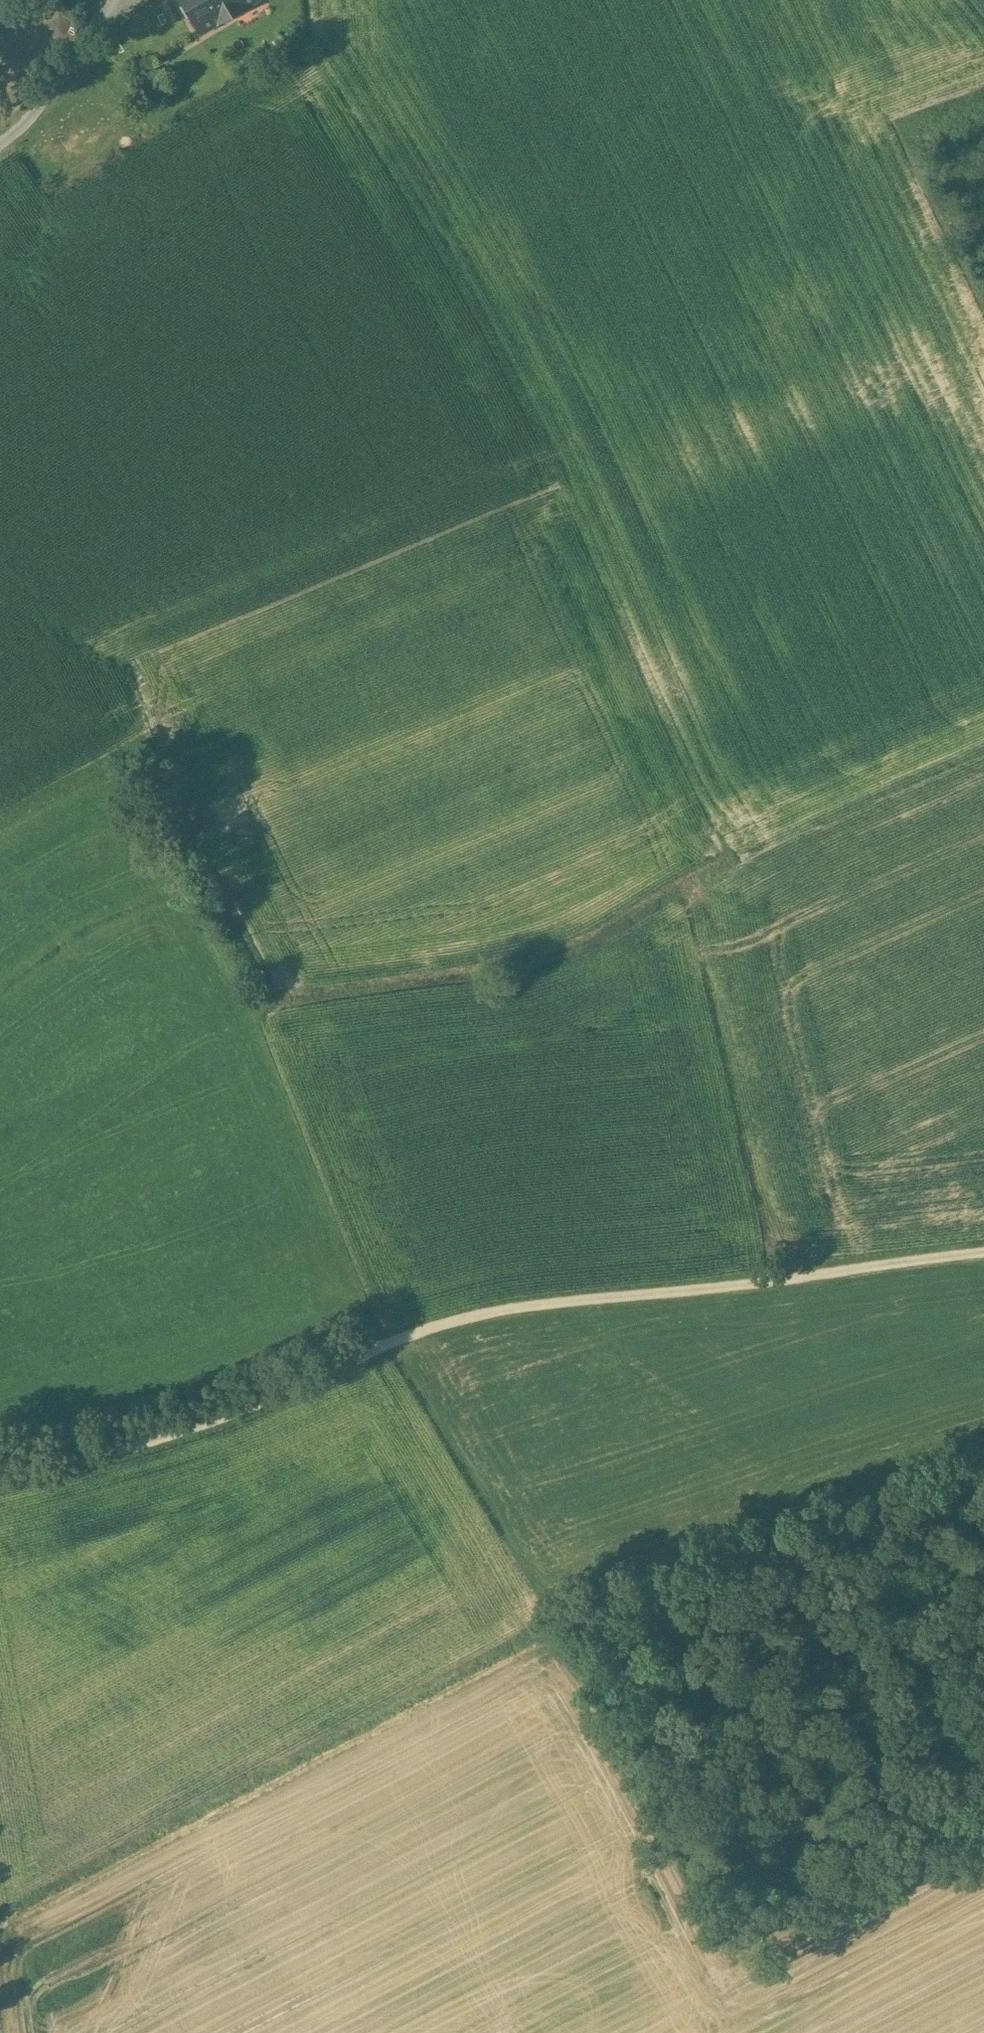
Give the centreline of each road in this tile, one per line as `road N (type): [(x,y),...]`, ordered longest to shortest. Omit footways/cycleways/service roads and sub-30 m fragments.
road 1 (unclassified): [(0,143),(35,113),(113,0)]

